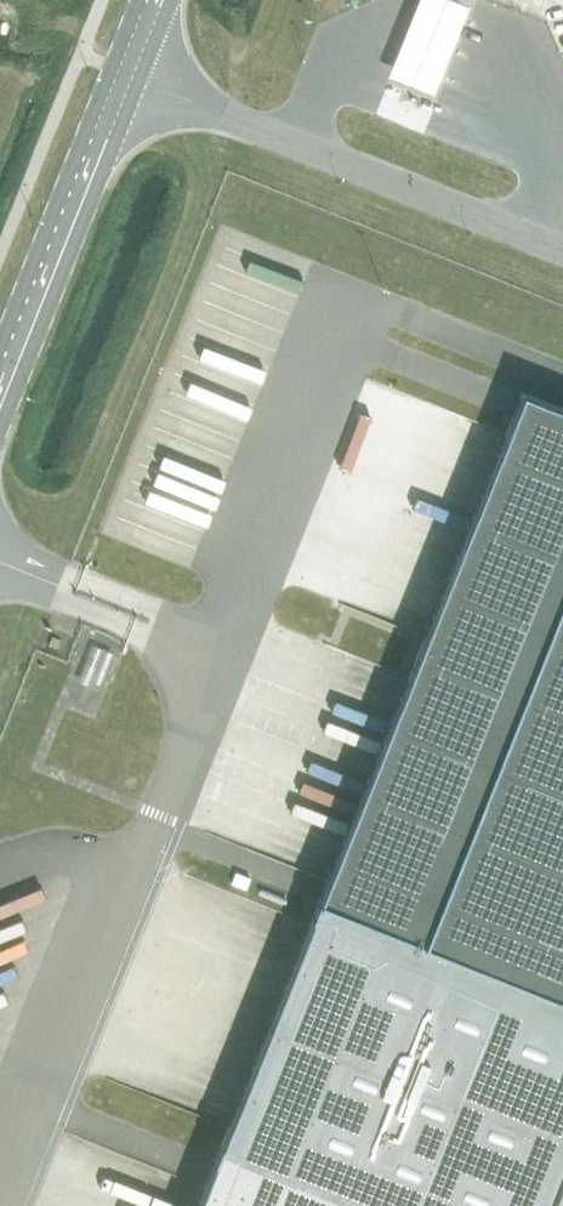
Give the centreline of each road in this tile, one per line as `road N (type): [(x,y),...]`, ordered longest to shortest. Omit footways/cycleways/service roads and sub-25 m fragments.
road 1 (unclassified): [(562,251),(138,81)]
road 2 (tertiary): [(0,429),(138,81)]
road 3 (tertiary): [(110,69),(0,345)]

